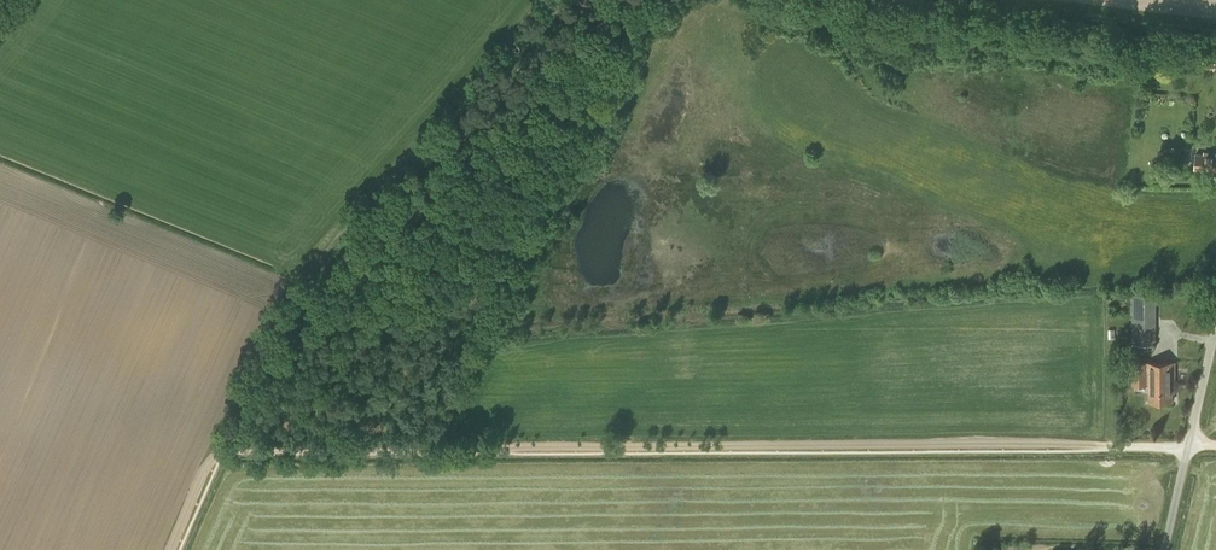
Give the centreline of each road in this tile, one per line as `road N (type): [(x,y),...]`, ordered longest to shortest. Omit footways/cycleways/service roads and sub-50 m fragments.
road 1 (track): [(171,549),(209,464),(241,447),(1189,447)]
road 2 (track): [(223,457),(320,252),(534,0)]
road 3 (unclassified): [(1165,549),(1215,330)]

